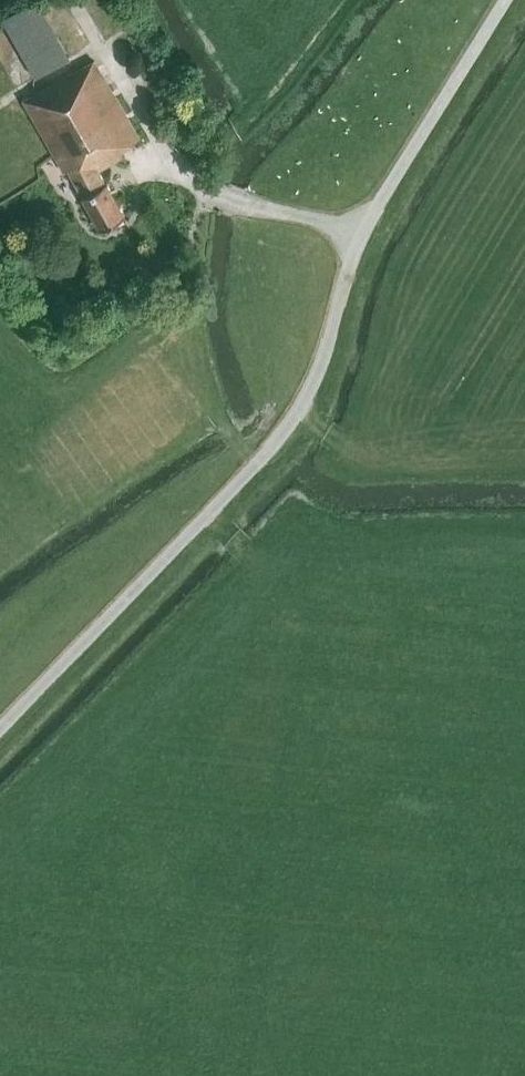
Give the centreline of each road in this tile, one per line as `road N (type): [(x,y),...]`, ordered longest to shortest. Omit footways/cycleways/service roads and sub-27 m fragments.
road 1 (unclassified): [(0,729),(259,462),(305,401),(363,233),(506,0)]

